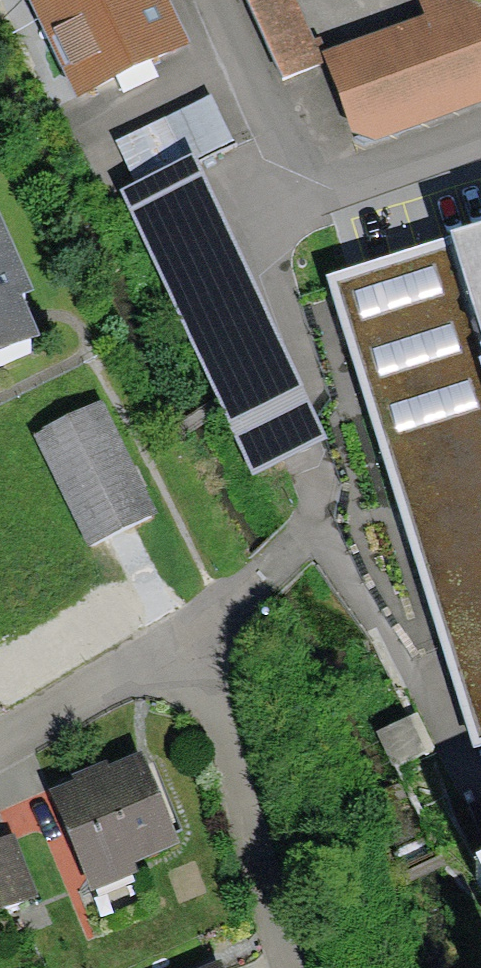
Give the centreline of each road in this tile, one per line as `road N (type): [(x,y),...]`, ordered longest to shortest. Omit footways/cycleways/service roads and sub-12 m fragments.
road 1 (residential): [(227,0),(320,208),(480,145)]
road 2 (residential): [(184,641),(290,967)]
road 3 (residential): [(184,641),(0,734)]
road 4 (residential): [(299,542),(184,641)]

